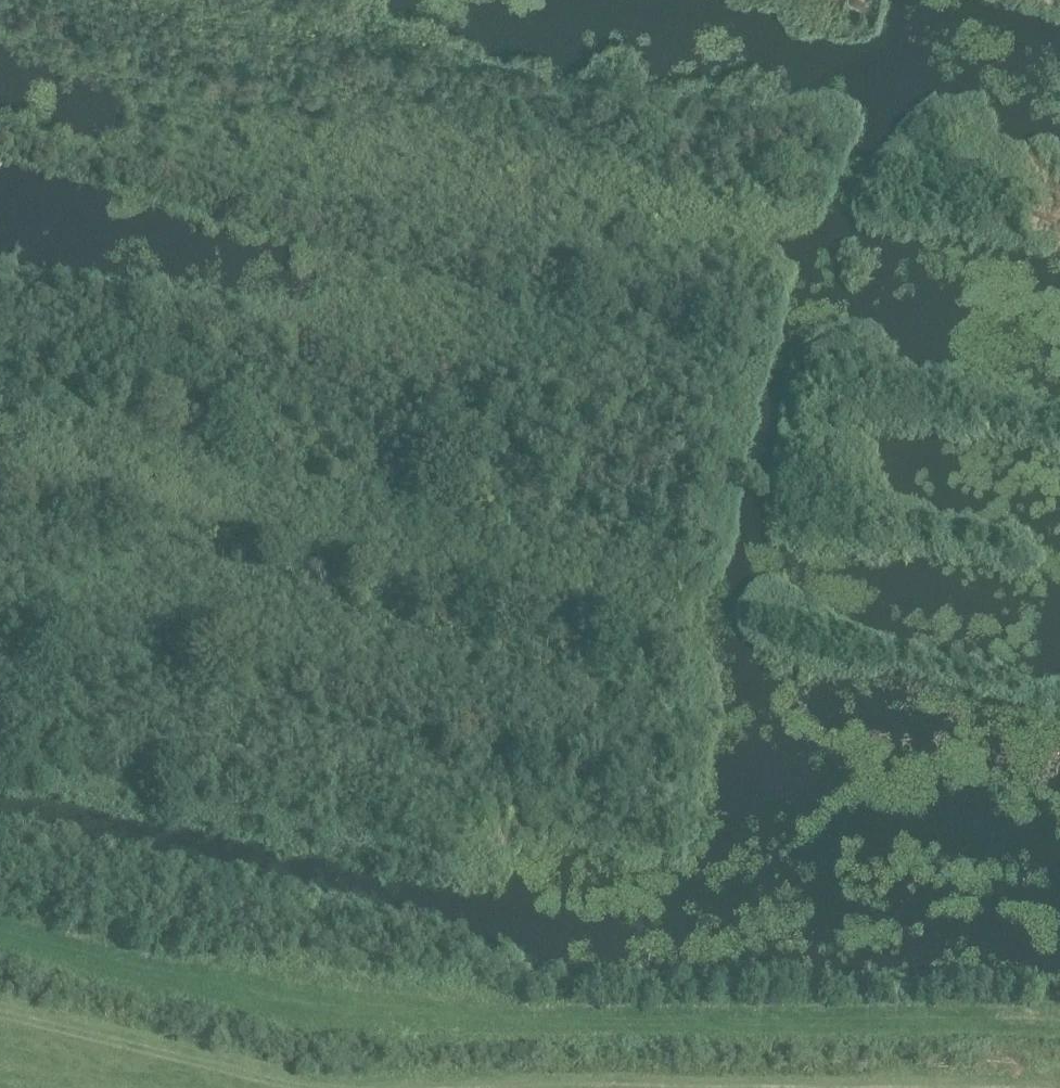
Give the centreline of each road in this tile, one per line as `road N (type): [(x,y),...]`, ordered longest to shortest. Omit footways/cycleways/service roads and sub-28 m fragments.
road 1 (track): [(300,1087),(0,1015)]

